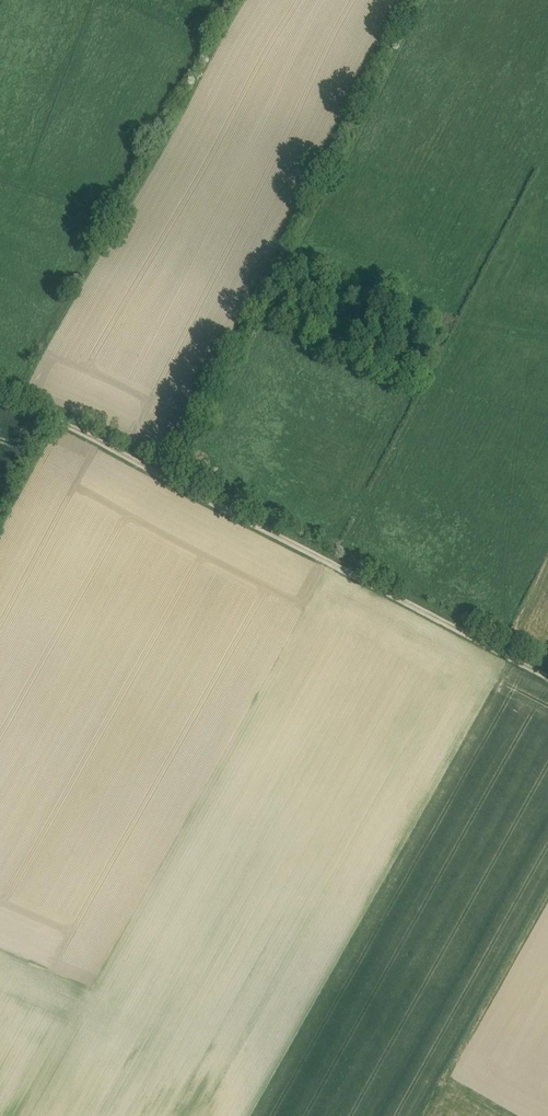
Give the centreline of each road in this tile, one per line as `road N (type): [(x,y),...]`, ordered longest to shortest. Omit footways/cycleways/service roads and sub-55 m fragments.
road 1 (track): [(0,399),(174,474),(547,673)]

